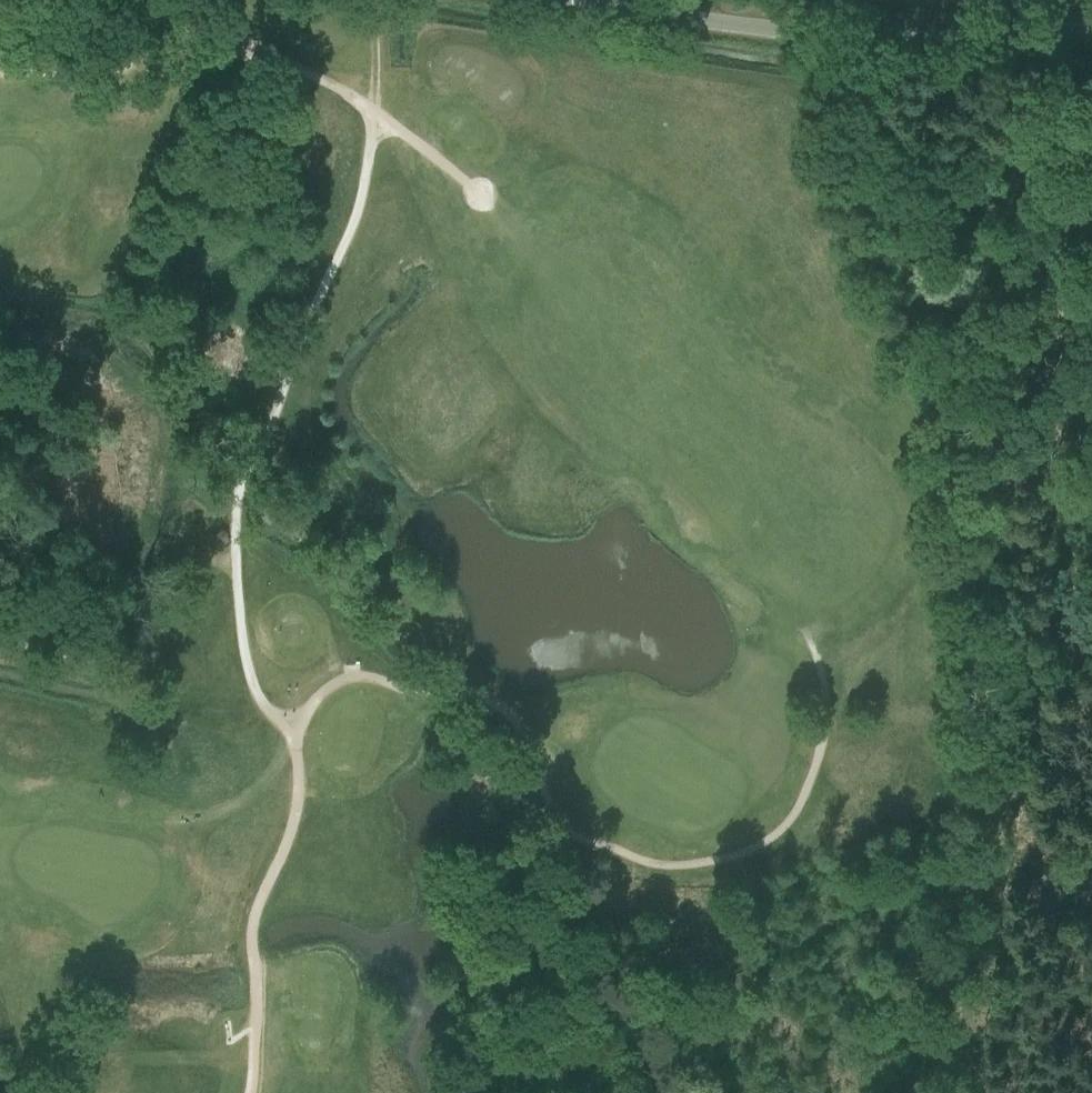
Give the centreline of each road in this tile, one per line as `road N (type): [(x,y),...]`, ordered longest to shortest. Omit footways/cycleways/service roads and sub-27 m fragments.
road 1 (unclassified): [(1091,39),(803,38),(556,0)]

